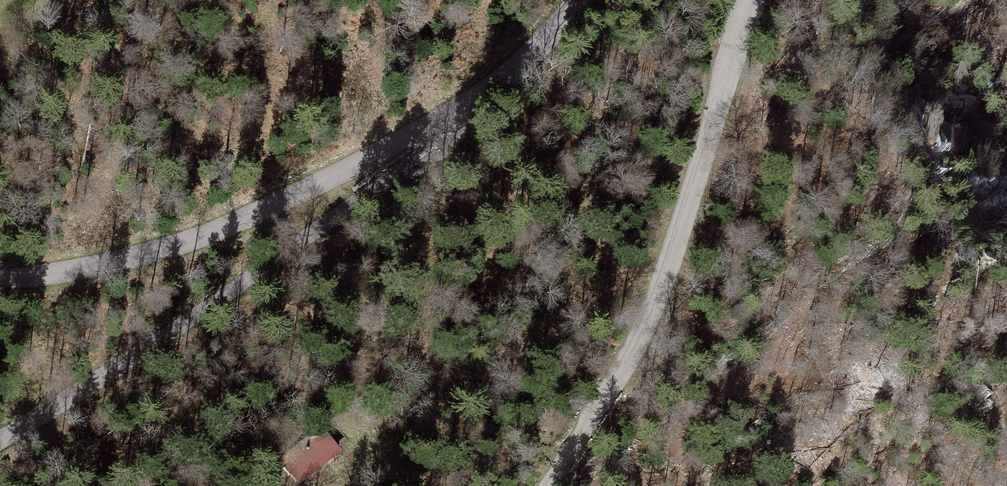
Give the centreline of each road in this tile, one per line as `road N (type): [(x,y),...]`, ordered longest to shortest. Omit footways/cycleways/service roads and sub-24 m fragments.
road 1 (unclassified): [(0,440),(428,154),(485,94)]
road 2 (tertiary): [(549,485),(661,294),(748,0)]
road 3 (tertiary): [(485,94),(198,236),(0,277)]
road 4 (tertiary): [(577,0),(485,94)]

